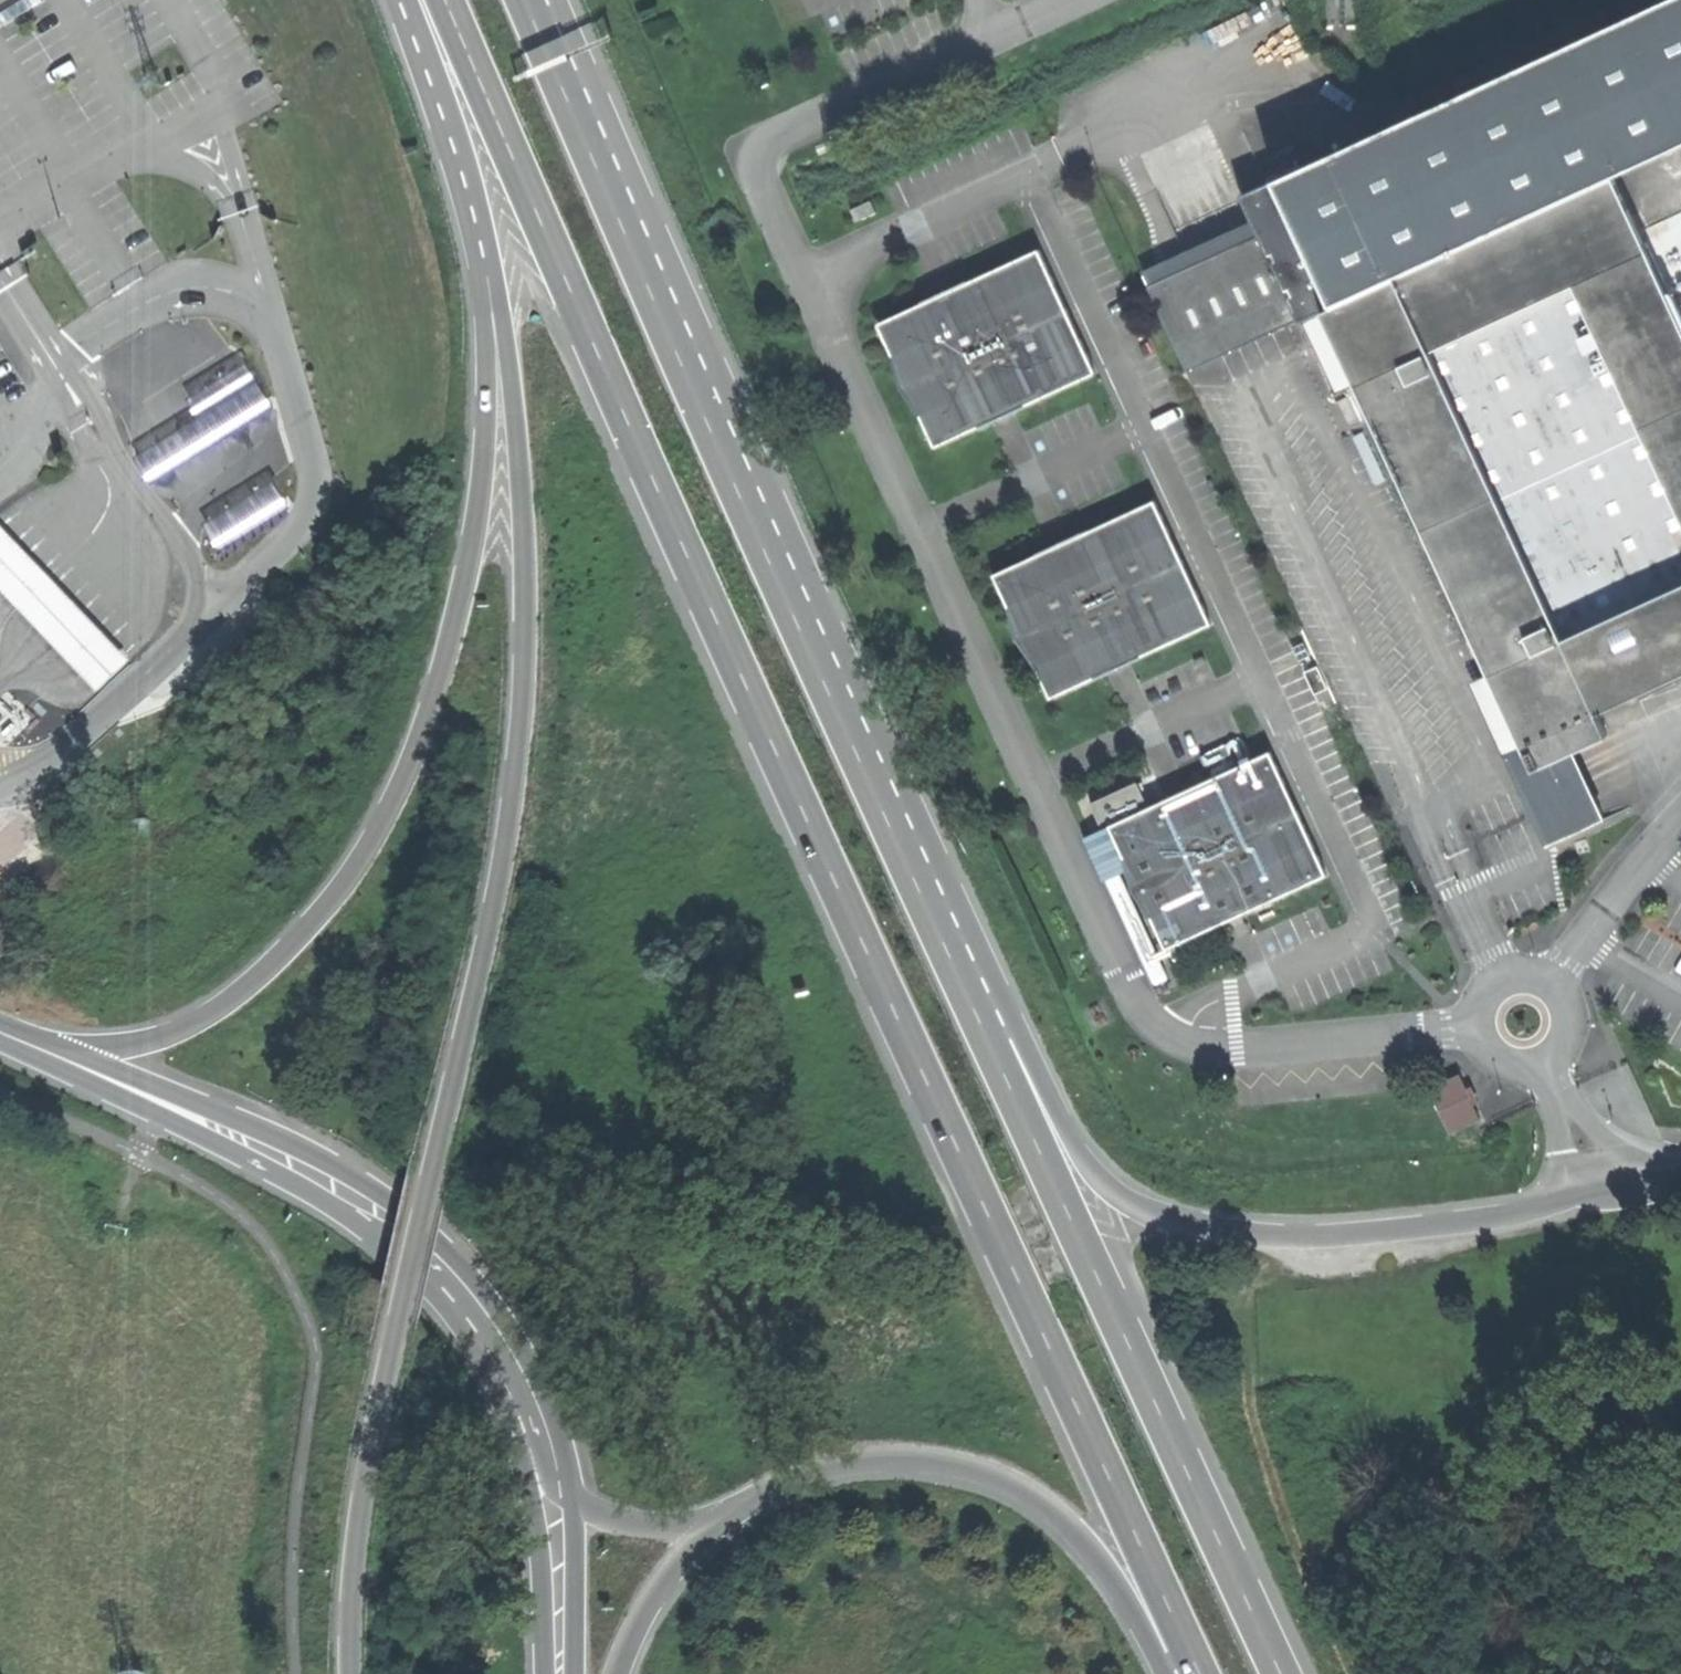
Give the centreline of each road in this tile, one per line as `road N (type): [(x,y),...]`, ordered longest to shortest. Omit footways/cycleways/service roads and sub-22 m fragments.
road 1 (trunk): [(446,0),(586,331),(1187,1649)]
road 2 (trunk): [(494,265),(524,528),(520,742),(505,843),(371,1454),(351,1673)]
road 3 (trunk): [(976,1017),(664,332),(523,0)]
road 4 (trunk): [(494,265),(482,311),(486,444),(462,592),(415,757),(368,856),(296,947),(238,999),(131,1038),(10,1034)]
road 5 (secondary): [(572,1496),(569,1460),(534,1363),(474,1279),(409,1211),(343,1168),(10,1034)]
road 6 (trunk): [(1600,1195),(1355,1234),(1205,1229),(1149,1215),(1100,1180),(1035,1070),(976,1017)]
road 7 (trunk): [(1278,1673),(976,1017)]
road 8 (secondary): [(301,1196),(384,1247),(487,1364),(517,1435),(532,1504),(546,1673)]
road 9 (trunk): [(729,1519),(838,1465),(938,1462),(997,1477),(1086,1540),(1140,1625),(1187,1649)]
road 10 (trunk): [(301,1196),(387,1229),(468,1305),(523,1395),(555,1487),(572,1496)]
road 11 (secondary): [(4,1031),(301,1196)]
road 12 (trunk): [(407,0),(459,137),(494,265)]
road 13 (trunk): [(617,1673),(663,1579),(729,1519)]
road 14 (secondary): [(574,1673),(572,1496)]
road 15 (trunk): [(572,1496),(626,1523),(680,1529),(729,1519)]

